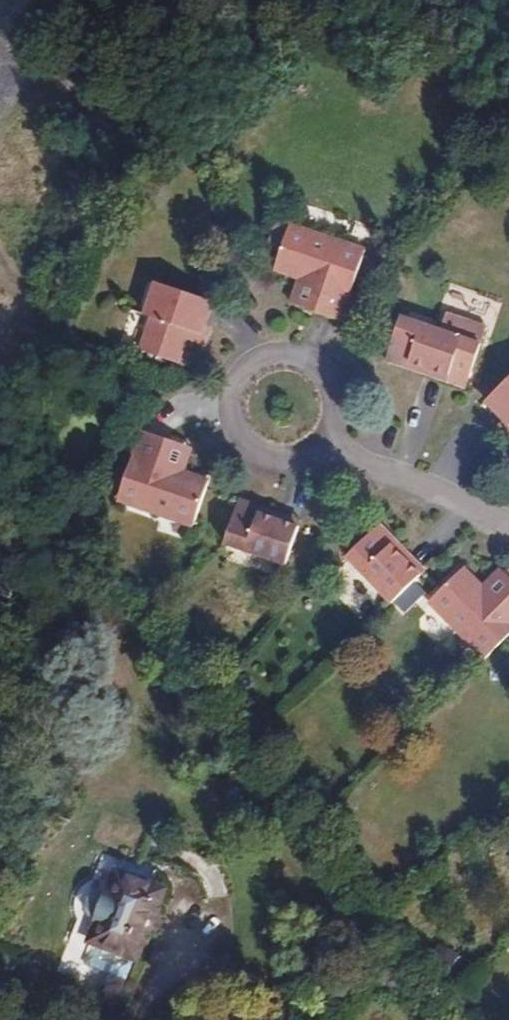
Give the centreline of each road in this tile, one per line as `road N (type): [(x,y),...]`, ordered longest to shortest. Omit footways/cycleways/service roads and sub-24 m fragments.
road 1 (residential): [(319,448),(287,467),(268,468),(235,451),(225,435),(220,417),(229,381),(257,359),(293,358)]
road 2 (residential): [(508,527),(319,448)]

